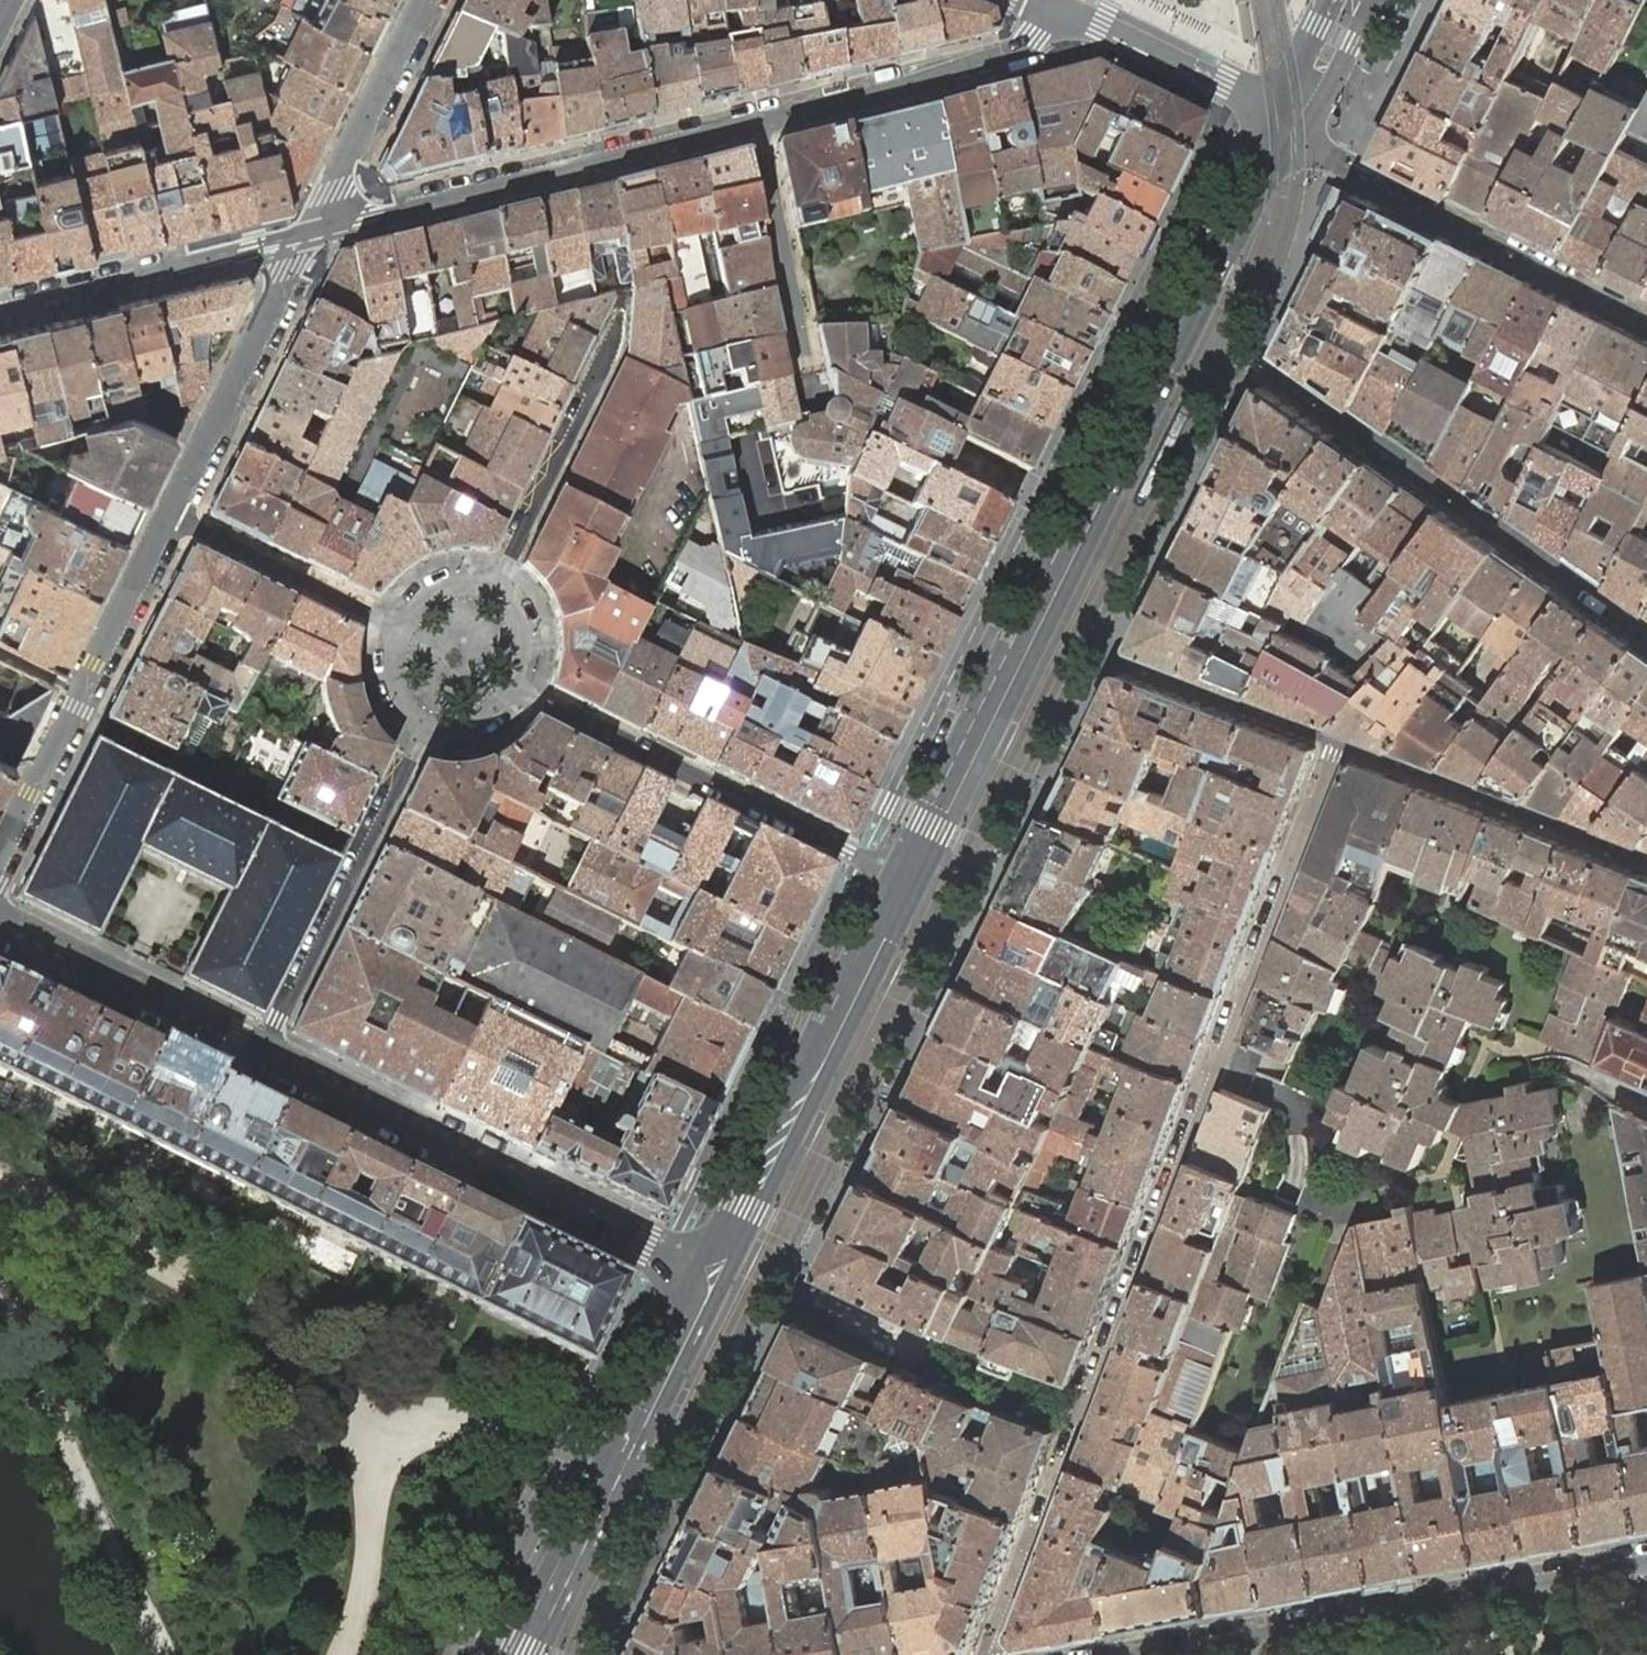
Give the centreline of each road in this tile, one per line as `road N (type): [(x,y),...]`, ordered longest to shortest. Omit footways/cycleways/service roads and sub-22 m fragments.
road 1 (residential): [(1338,743),(988,1654)]
road 2 (tertiary): [(315,228),(1004,58),(1060,18)]
road 3 (secondary): [(1192,329),(914,884)]
road 4 (residential): [(1646,634),(1272,369),(1192,329)]
road 5 (secondary): [(262,1054),(718,1276)]
road 6 (residential): [(1646,1567),(1171,1654)]
road 7 (secondary): [(914,884),(718,1276)]
road 8 (residential): [(529,693),(914,884)]
road 9 (secondary): [(718,1276),(528,1654)]
road 10 (residential): [(1294,126),(1340,164),(1646,317)]
road 11 (residential): [(0,866),(173,517)]
road 12 (residential): [(262,1054),(422,729)]
road 13 (residential): [(1646,863),(1338,743)]
road 14 (tertiary): [(0,307),(315,228)]
road 15 (residential): [(173,517),(315,228)]
road 16 (secondary): [(0,927),(262,1054)]
road 17 (tertiary): [(1060,18),(1097,24),(1294,126)]
road 18 (residential): [(315,228),(428,0)]
road 19 (residential): [(529,693),(536,669),(528,621),(493,586),(469,579),(420,587),(386,623)]
road 20 (residential): [(386,623),(173,517)]
road 21 (secondary): [(1294,126),(1192,329)]
road 22 (residential): [(1338,743),(1129,662)]
road 23 (secondary): [(1357,0),(1294,126)]
road 24 (residential): [(422,729),(471,736),(514,713),(529,693)]
road 25 (residential): [(386,623),(378,646),(387,695),(422,729)]

